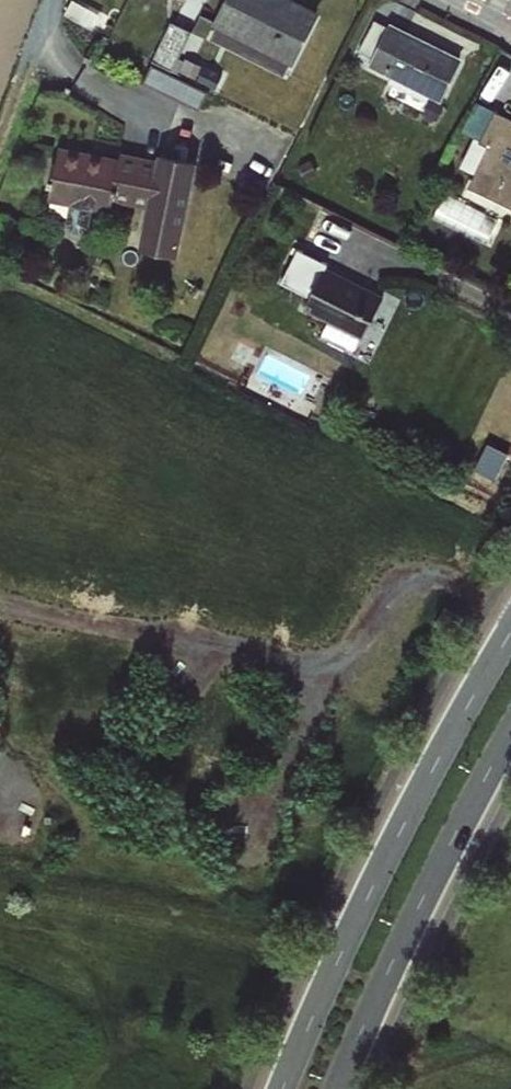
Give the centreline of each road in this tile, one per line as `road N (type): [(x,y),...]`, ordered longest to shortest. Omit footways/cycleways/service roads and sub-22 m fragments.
road 1 (primary): [(510,628),(404,815),(277,1088)]
road 2 (primary): [(341,1088),(420,911),(510,738)]

